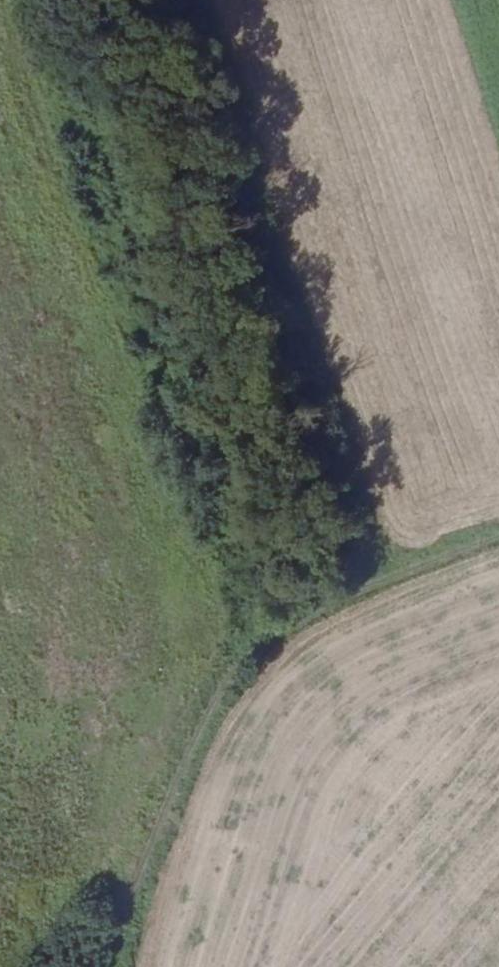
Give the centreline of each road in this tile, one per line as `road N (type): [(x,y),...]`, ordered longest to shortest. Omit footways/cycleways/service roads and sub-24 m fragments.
road 1 (track): [(105,966),(223,681),(300,614),(498,528)]

